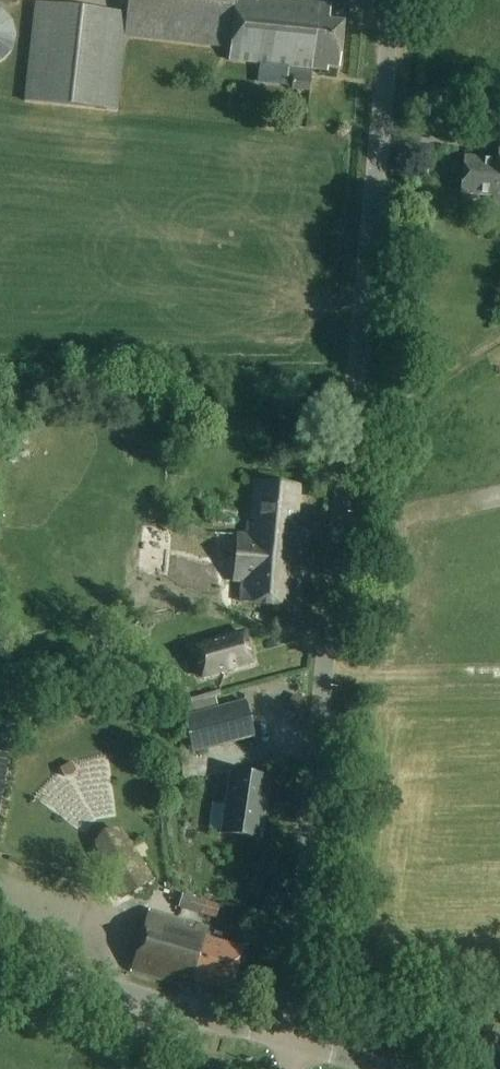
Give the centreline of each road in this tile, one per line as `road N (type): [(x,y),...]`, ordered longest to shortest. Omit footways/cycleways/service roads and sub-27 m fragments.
road 1 (unclassified): [(287,1038),(394,0)]
road 2 (tertiary): [(287,1038),(0,957)]

